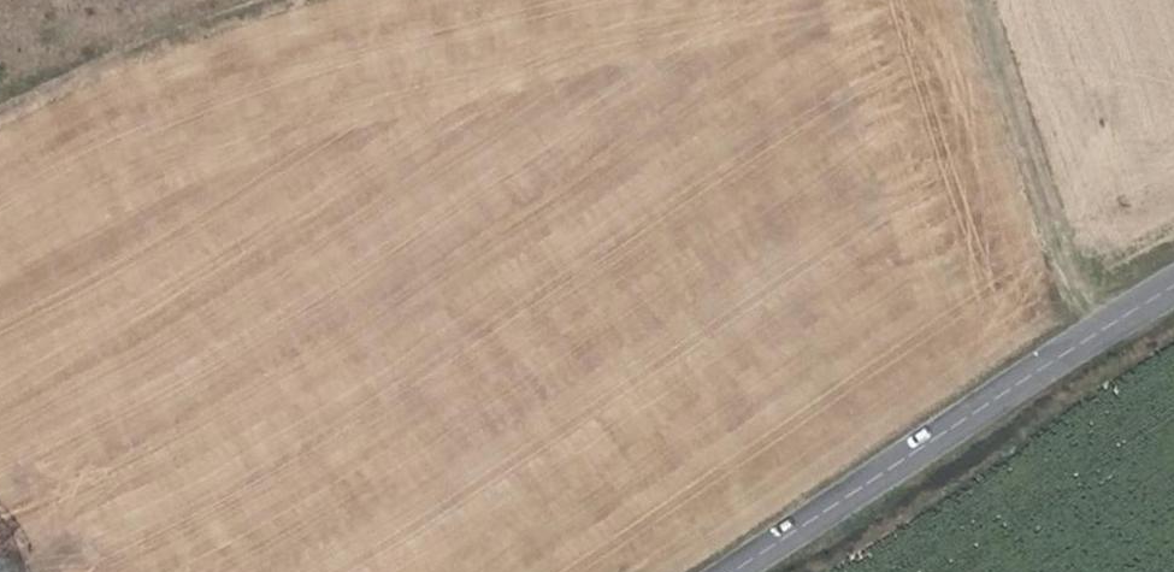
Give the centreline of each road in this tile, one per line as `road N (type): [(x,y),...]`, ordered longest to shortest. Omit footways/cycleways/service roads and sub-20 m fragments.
road 1 (tertiary): [(1173,288),(729,571)]

